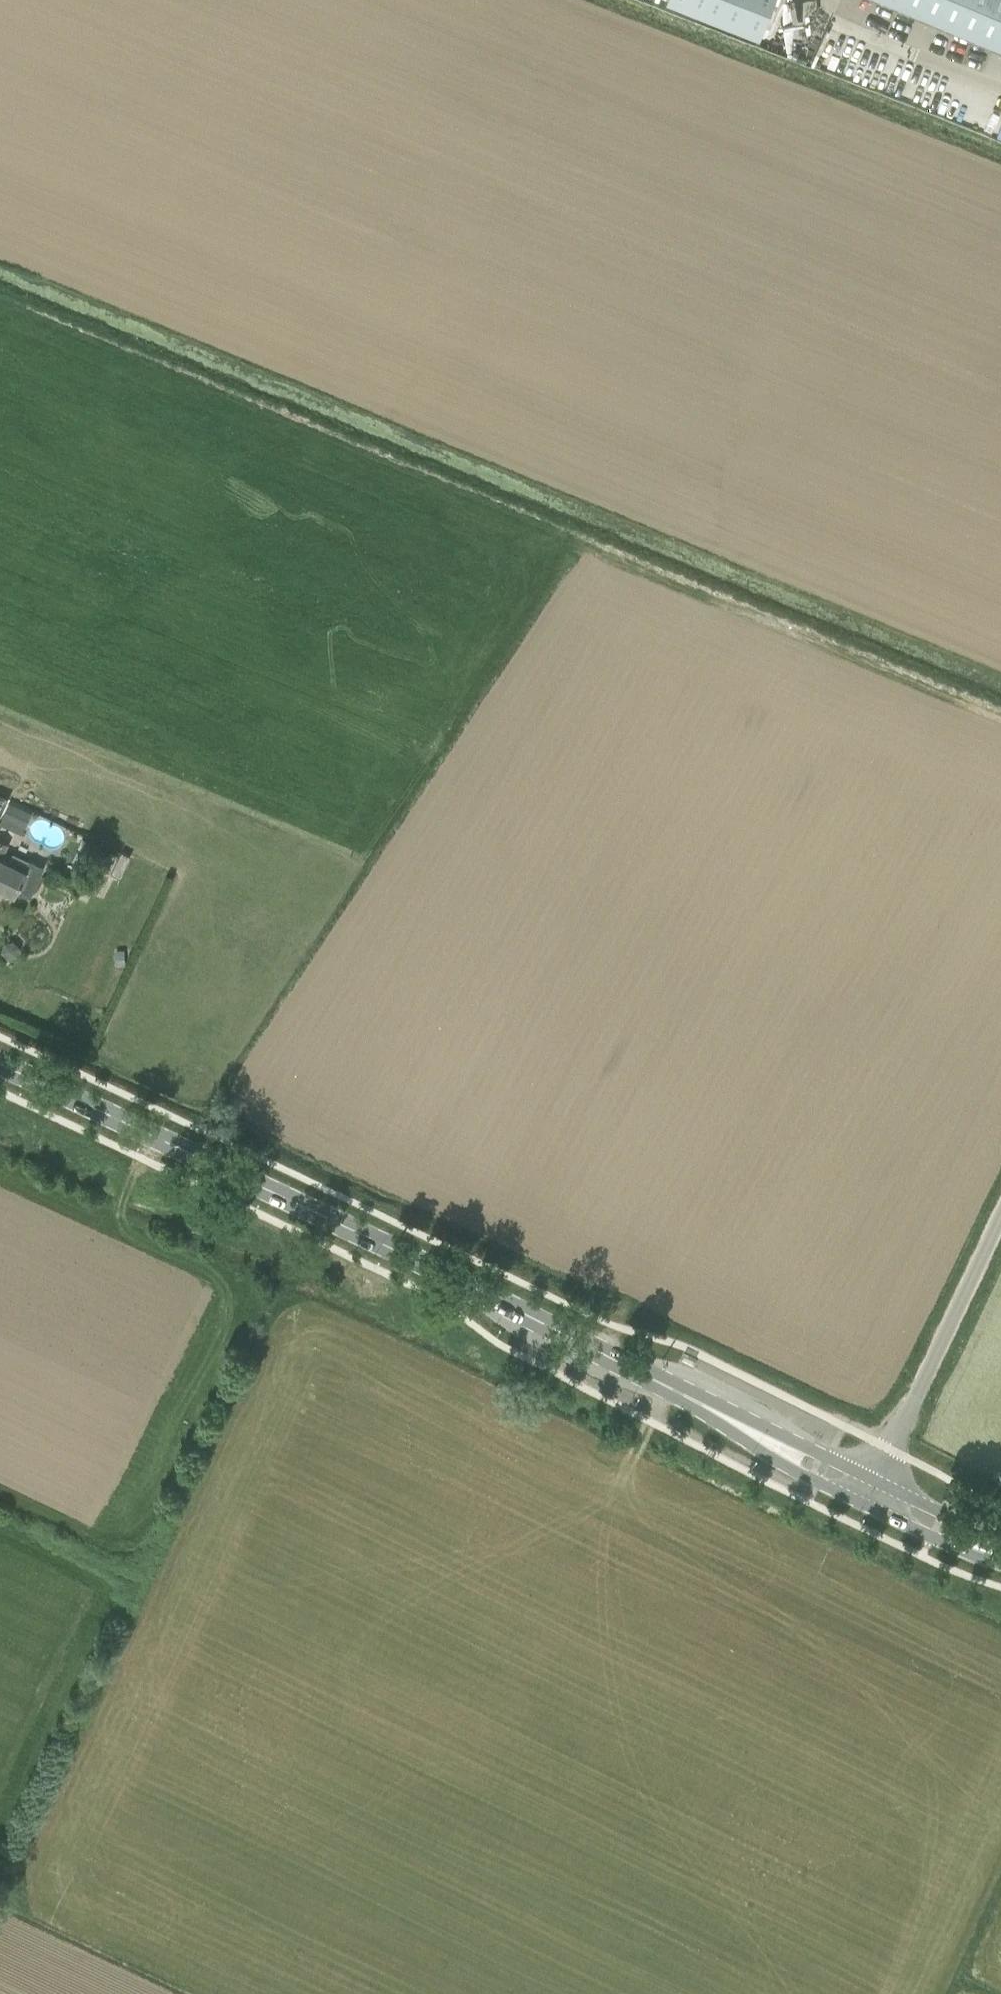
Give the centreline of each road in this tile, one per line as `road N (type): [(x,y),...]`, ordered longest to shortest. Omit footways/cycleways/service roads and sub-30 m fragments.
road 1 (primary): [(868,1496),(444,1273),(0,1065)]
road 2 (unclassified): [(1000,1215),(868,1496)]
road 3 (primary): [(1000,1551),(868,1496)]

